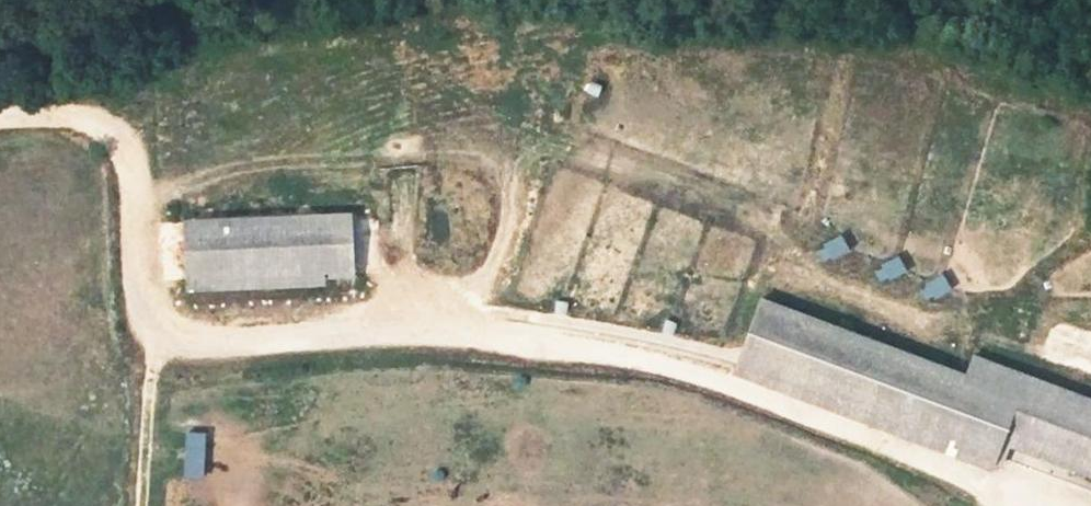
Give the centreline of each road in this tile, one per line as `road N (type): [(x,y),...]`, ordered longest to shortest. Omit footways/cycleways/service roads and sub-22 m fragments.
road 1 (track): [(0,125),(67,120),(101,132),(129,174),(137,295),(146,320),(179,337),(439,330),(573,343),(699,370),(1036,505)]
road 2 (track): [(503,165),(532,146),(574,147),(681,175),(762,212),(806,270),(929,312),(1090,349)]
road 3 (track): [(439,330),(482,276),(510,218),(503,165),(470,150),(248,162),(171,187),(132,217)]

